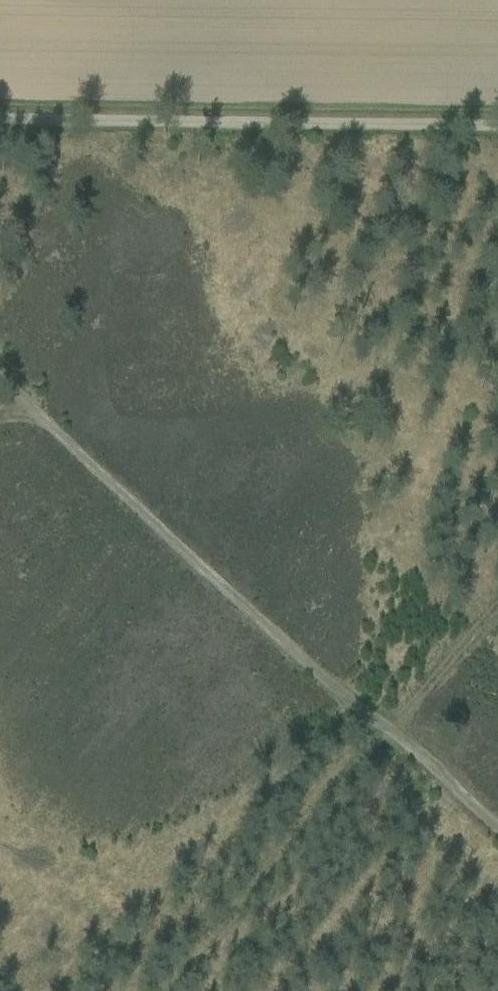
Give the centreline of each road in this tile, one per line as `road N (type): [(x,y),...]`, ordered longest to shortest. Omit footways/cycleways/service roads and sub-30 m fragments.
road 1 (track): [(497,845),(0,391)]
road 2 (track): [(497,123),(0,118)]
road 3 (track): [(163,990),(380,738)]

